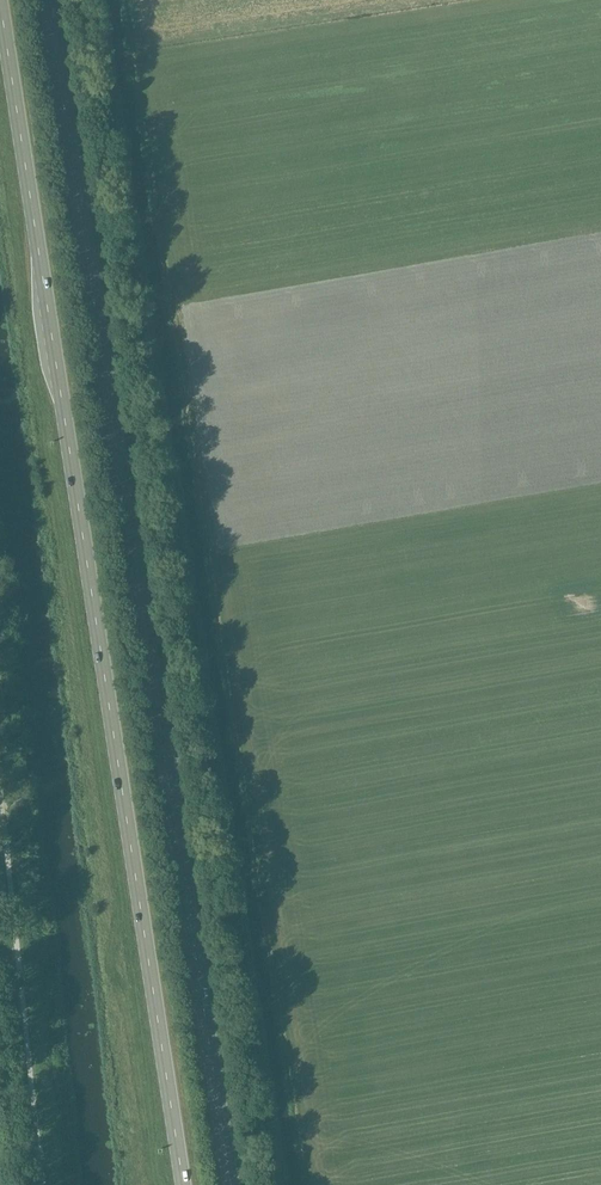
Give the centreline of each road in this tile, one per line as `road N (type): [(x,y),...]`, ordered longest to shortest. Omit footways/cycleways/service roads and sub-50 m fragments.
road 1 (primary): [(232,1184),(47,0)]
road 2 (primary): [(1,0),(184,1184)]

